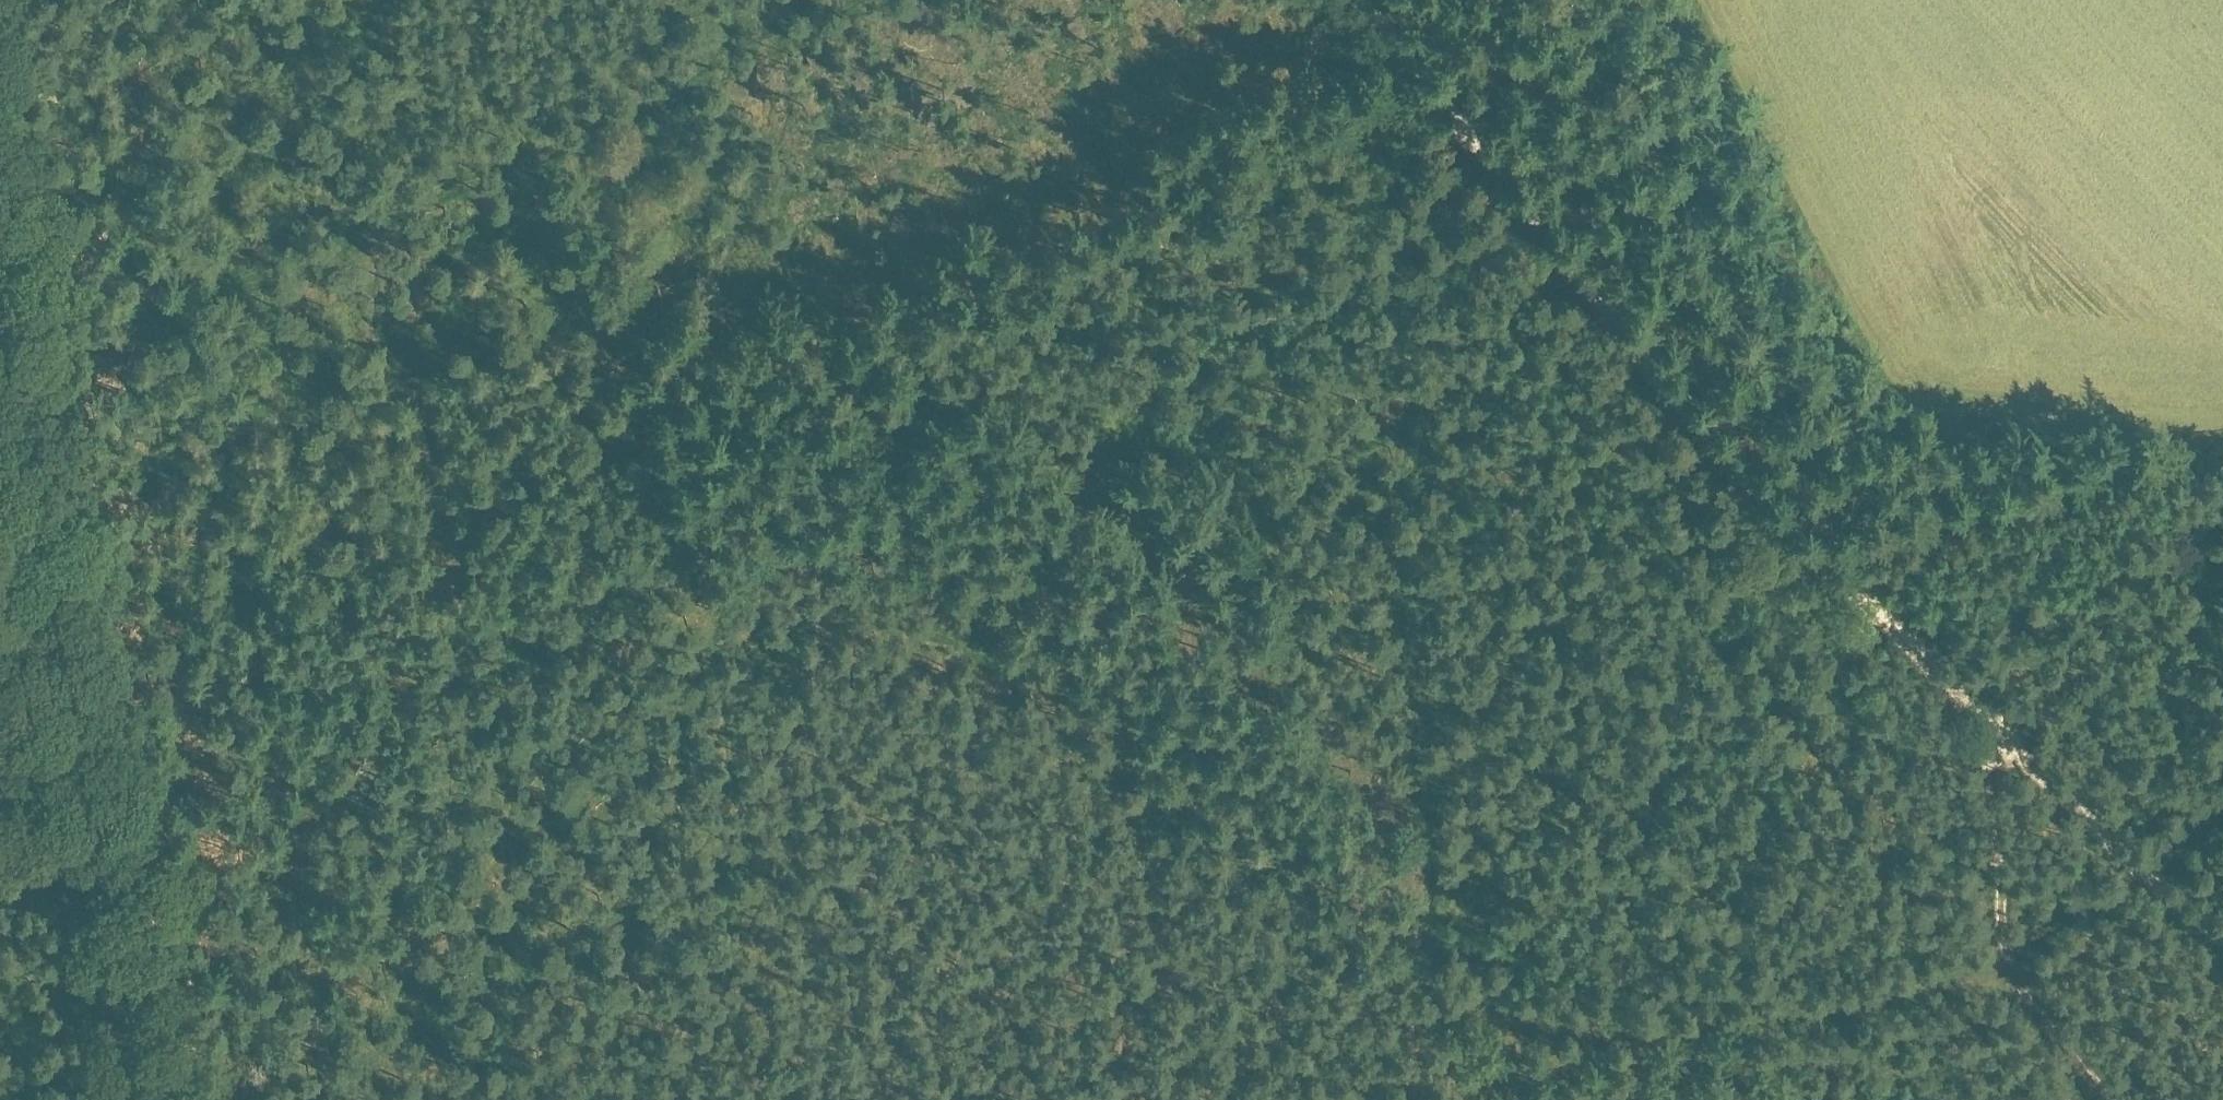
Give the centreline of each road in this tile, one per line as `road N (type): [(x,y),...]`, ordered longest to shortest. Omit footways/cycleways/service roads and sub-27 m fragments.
road 1 (track): [(1466,983),(1172,758),(1038,628),(915,589),(773,636),(756,845),(681,1015)]
road 2 (track): [(1364,0),(1804,537),(1987,718)]
road 3 (tertiary): [(129,1099),(0,346)]
road 4 (track): [(2013,960),(1691,1014),(1466,983),(1463,1099)]
road 5 (track): [(2105,1099),(2013,960),(1983,798),(1987,718)]
road 6 (track): [(1987,718),(2222,933)]

